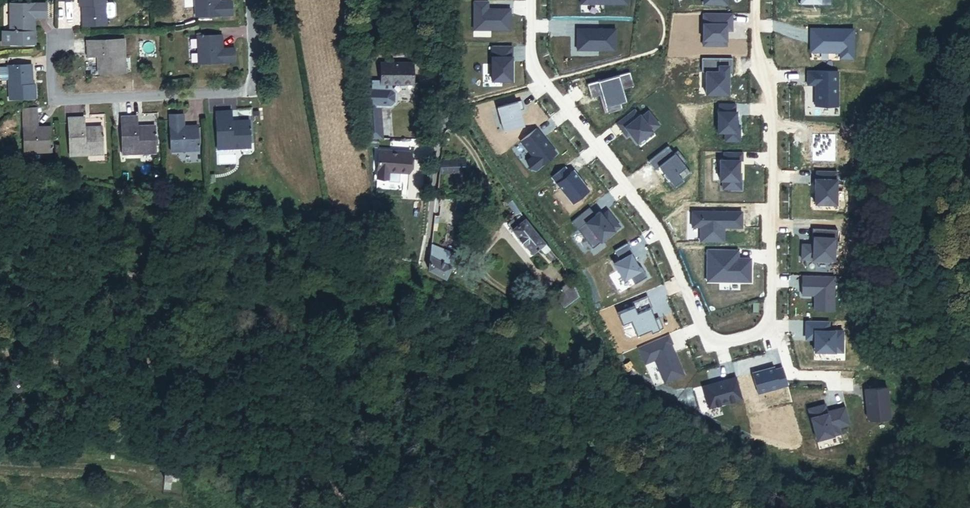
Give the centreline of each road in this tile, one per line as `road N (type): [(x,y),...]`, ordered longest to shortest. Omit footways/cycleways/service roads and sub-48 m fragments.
road 1 (residential): [(758,0),(761,62),(779,102),(781,324),(771,340),(730,346),(708,342),(655,230),(534,64),(532,0)]
road 2 (residential): [(62,40),(51,56),(52,97),(69,104),(223,99),(243,93),(251,75),(248,0)]
road 3 (unclassified): [(439,0),(447,82),(421,262)]

